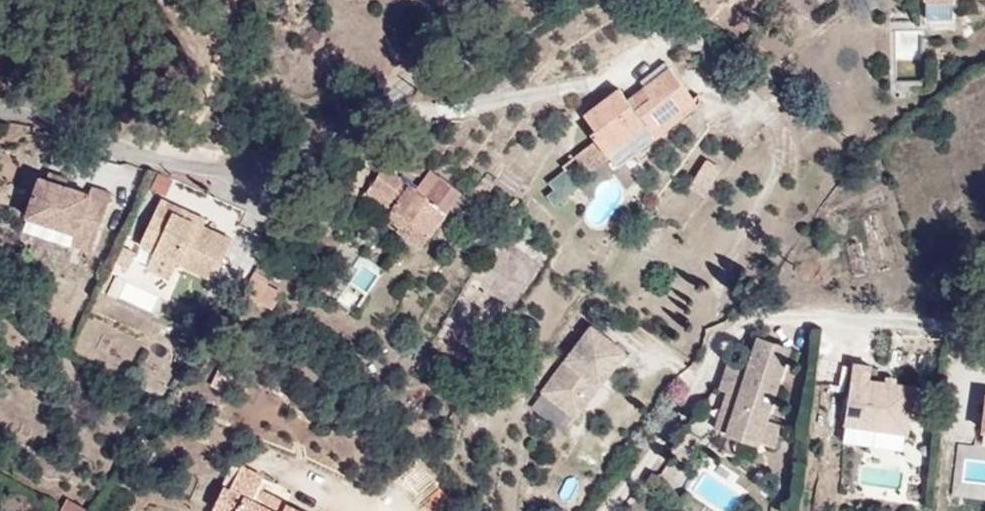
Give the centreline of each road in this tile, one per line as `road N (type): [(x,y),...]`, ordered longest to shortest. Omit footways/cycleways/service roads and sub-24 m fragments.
road 1 (residential): [(0,112),(183,164),(283,162),(432,66),(483,0)]

